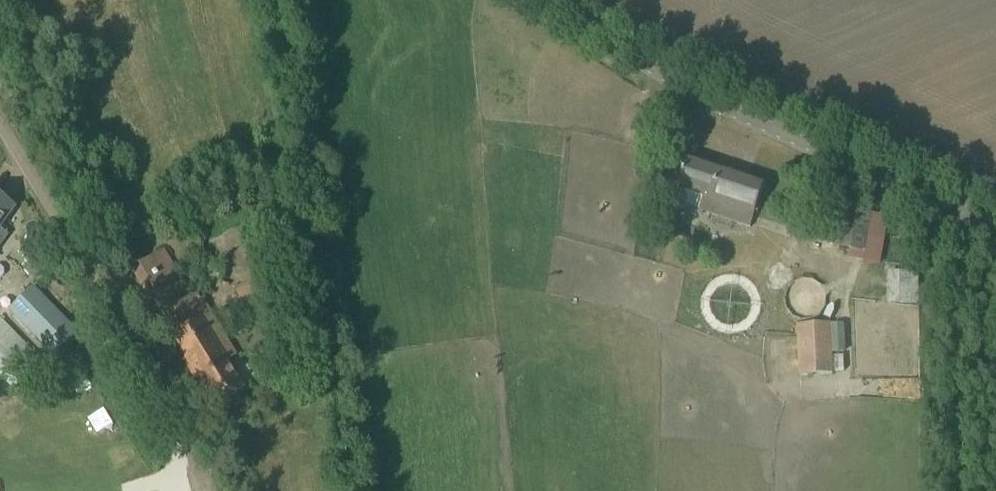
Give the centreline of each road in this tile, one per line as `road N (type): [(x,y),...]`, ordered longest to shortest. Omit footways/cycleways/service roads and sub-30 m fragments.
road 1 (unclassified): [(995,192),(666,39),(599,0)]

